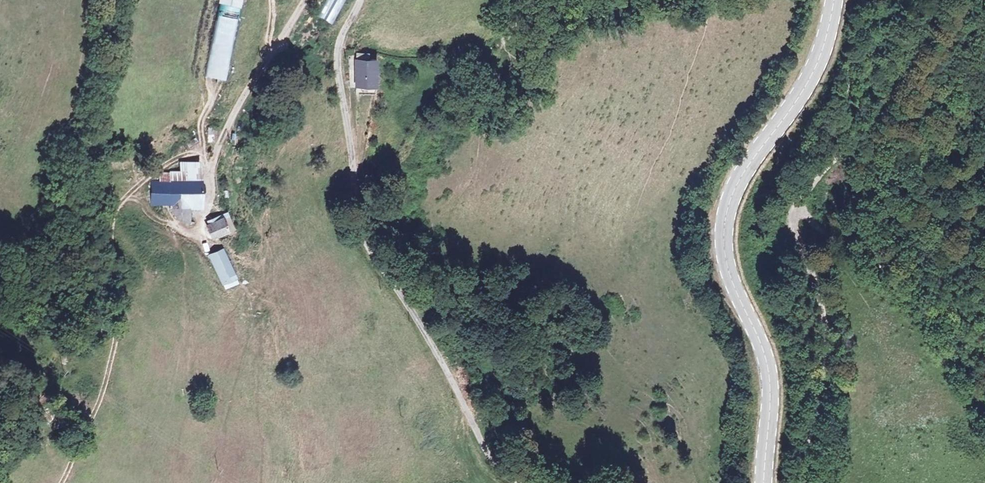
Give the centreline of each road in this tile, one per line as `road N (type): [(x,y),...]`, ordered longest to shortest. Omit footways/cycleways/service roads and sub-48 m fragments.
road 1 (unclassified): [(360,0),(337,54),(362,230),(484,449),(520,482)]
road 2 (secondary): [(834,0),(822,57),(802,96),(744,169),(726,216),(733,285),(770,364),(765,482)]
road 3 (track): [(61,482),(112,357),(113,214),(171,160)]
road 4 (track): [(984,412),(935,313),(913,290),(794,217)]
road 5 (track): [(799,482),(825,323),(794,217)]
road 6 (track): [(794,217),(906,68),(935,0)]
road 7 (track): [(795,214),(799,179),(856,69),(856,0)]
road 8 (unclassified): [(213,155),(306,0)]

